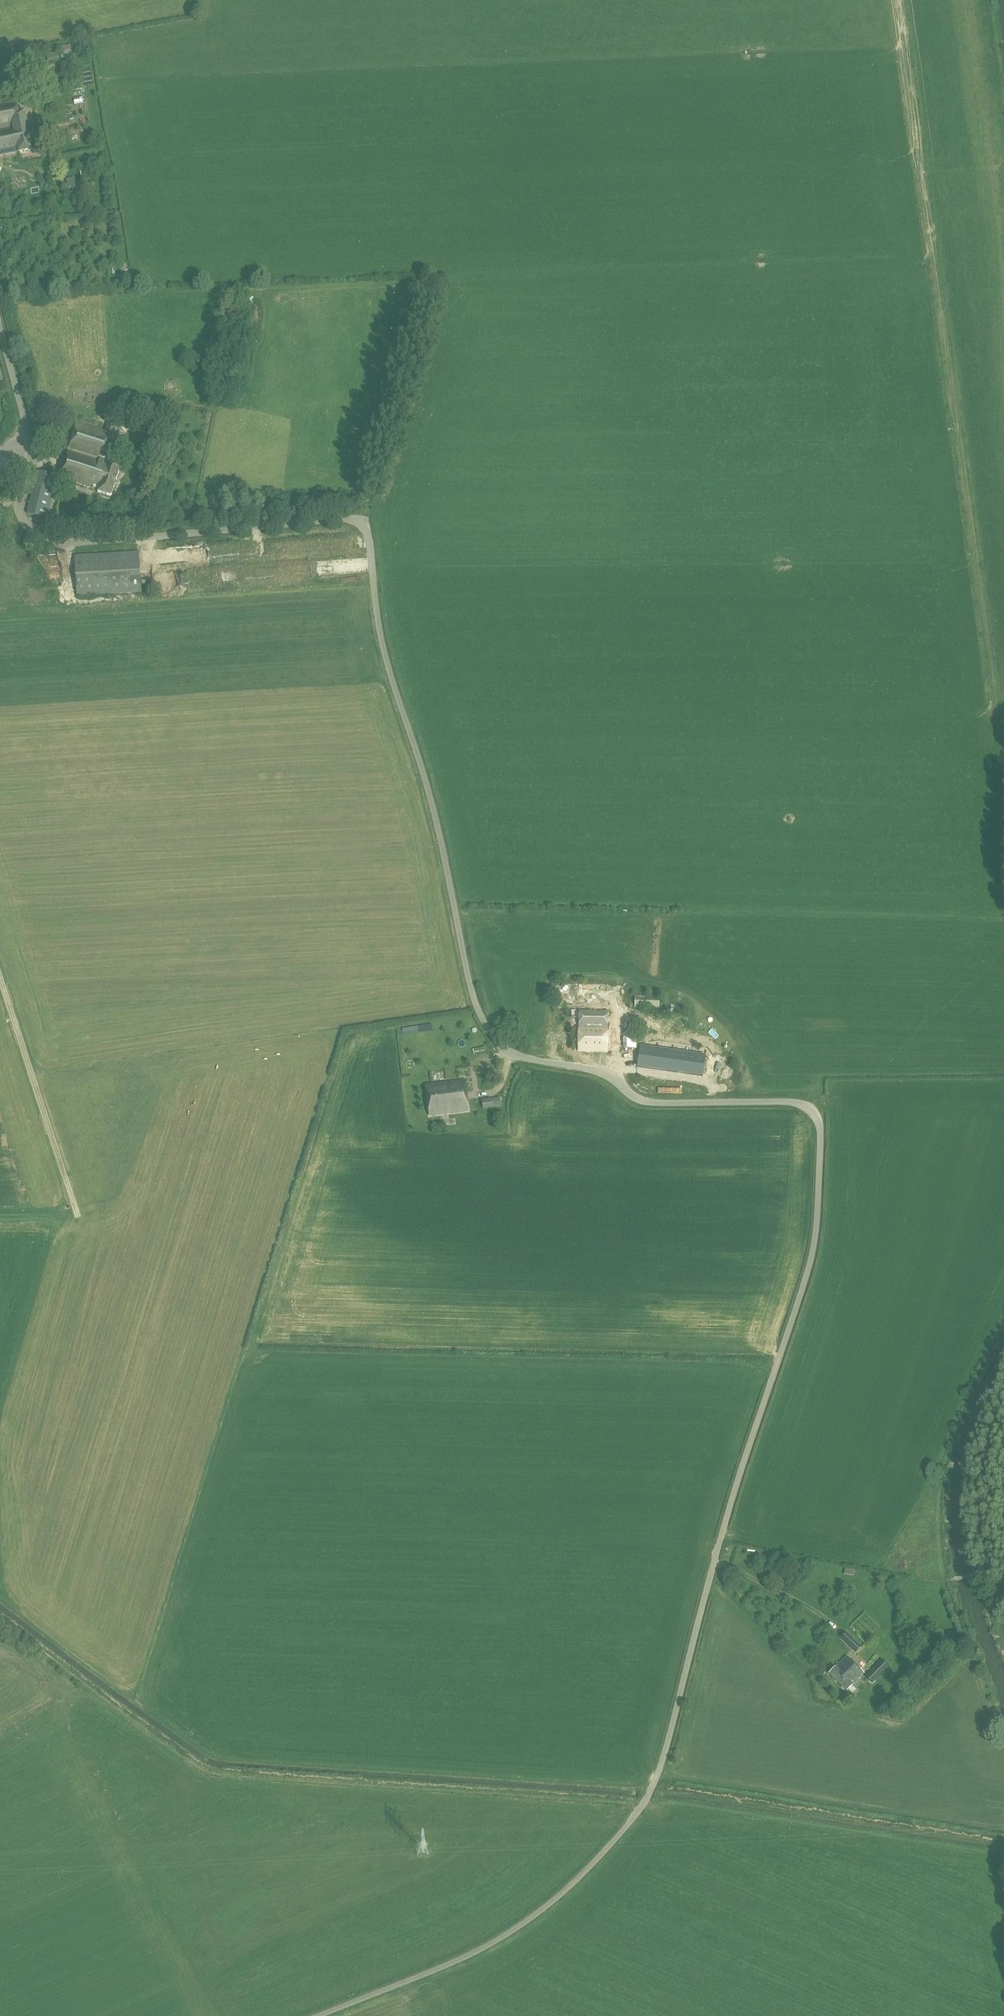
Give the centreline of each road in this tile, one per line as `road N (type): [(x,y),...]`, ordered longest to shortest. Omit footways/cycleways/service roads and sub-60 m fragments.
road 1 (unclassified): [(317,2015),(504,1936),(601,1855),(647,1799),(735,1489),(811,1261),(820,1123),(792,1101),(639,1100),(603,1072),(501,1046),(471,988),(430,799),(386,661),(365,524),(347,517),(75,542),(41,536),(21,514),(33,454),(0,330)]

